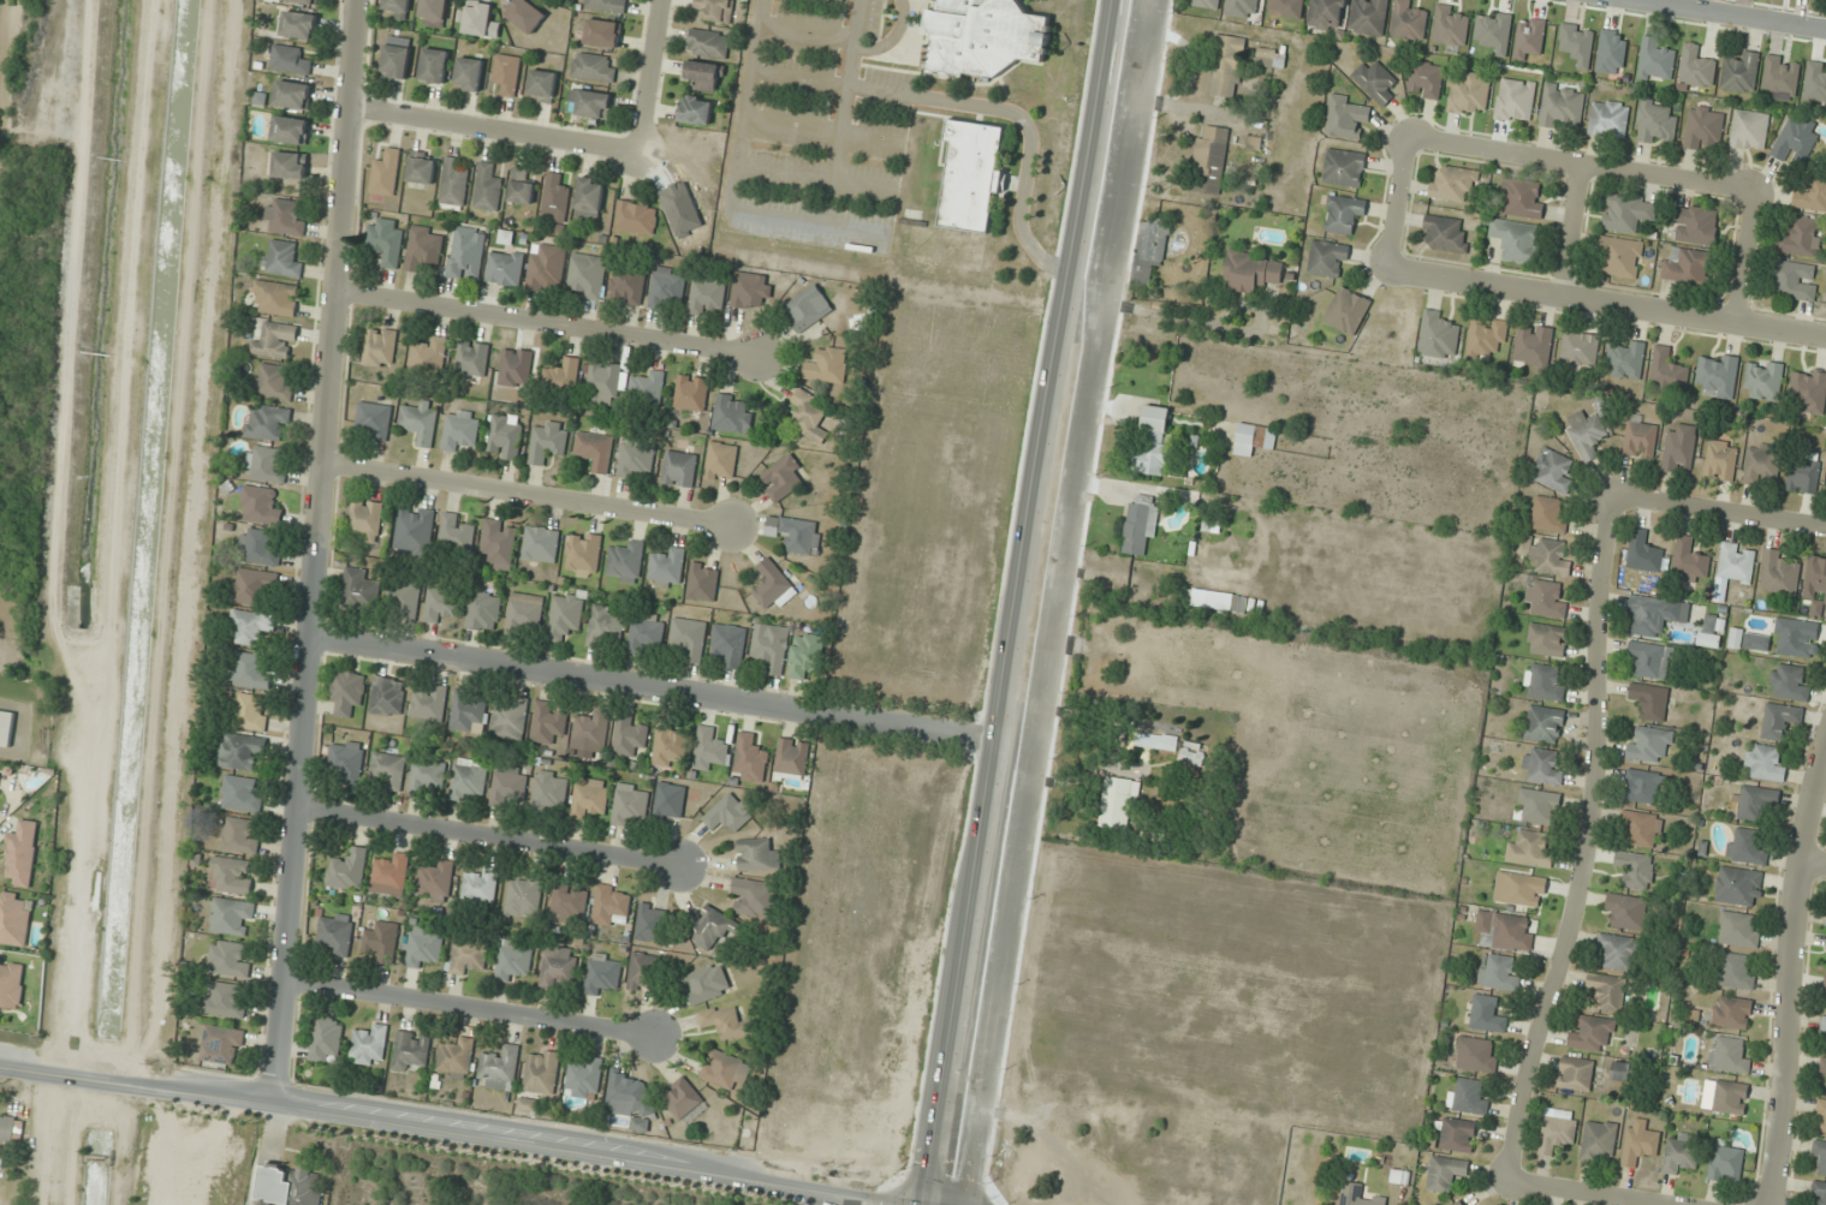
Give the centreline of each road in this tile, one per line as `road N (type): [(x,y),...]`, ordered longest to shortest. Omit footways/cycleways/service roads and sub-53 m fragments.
road 1 (secondary): [(948,1204),(1135,0)]
road 2 (residential): [(274,1097),(358,0)]
road 3 (tertiary): [(891,1204),(274,1097),(166,1082),(102,1087),(0,1071)]
road 4 (residential): [(311,636),(1022,744)]
road 5 (residential): [(1616,501),(1601,626),(1595,831),(1534,1052),(1509,1186)]
road 6 (residential): [(1825,760),(1803,866),(1778,1183),(1766,1204)]
road 7 (residential): [(1825,338),(1390,270)]
road 8 (residential): [(333,291),(765,359)]
road 9 (residential): [(321,460),(737,527)]
road 10 (residential): [(296,807),(685,867)]
road 11 (residential): [(284,978),(654,1036)]
road 12 (residential): [(1755,193),(1411,139)]
road 13 (residential): [(638,157),(350,108)]
road 14 (residential): [(1825,530),(1616,501)]
road 15 (residential): [(1632,0),(1825,29)]
road 16 (residential): [(663,0),(638,157)]
road 17 (residential): [(1509,1186),(1652,1204)]
road 18 (residential): [(1411,139),(1390,270)]
road 19 (residential): [(1565,299),(1584,168)]
road 20 (residential): [(1755,193),(1738,324)]

